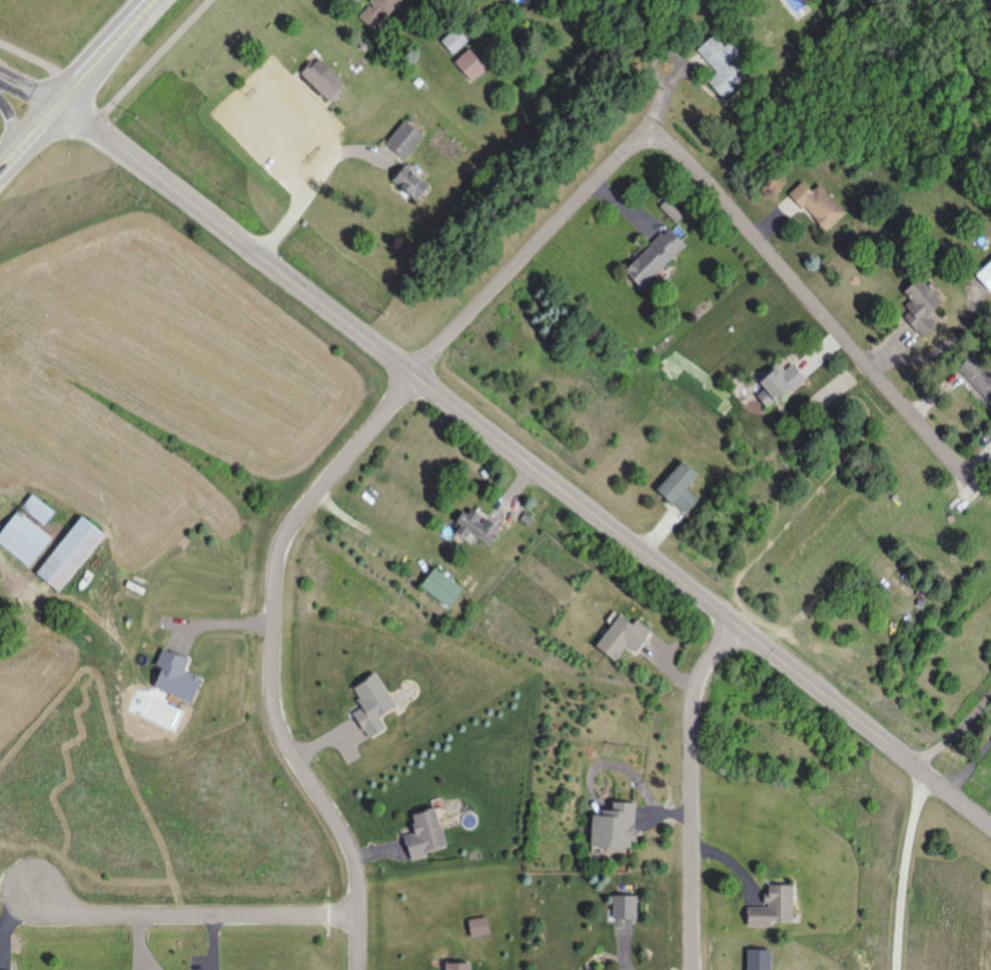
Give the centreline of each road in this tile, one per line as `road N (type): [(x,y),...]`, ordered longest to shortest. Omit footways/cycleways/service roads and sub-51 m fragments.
road 1 (residential): [(990,825),(62,106)]
road 2 (residential): [(417,374),(294,522),(273,579),(270,703),(278,731),(347,842),(357,886),(356,969)]
road 3 (residential): [(650,139),(676,149),(969,474)]
road 4 (residential): [(692,969),(692,703),(710,655),(741,626)]
road 5 (residential): [(417,374),(631,146),(650,139)]
road 6 (residential): [(36,892),(75,916),(356,916)]
road 7 (primary): [(62,106),(155,0)]

